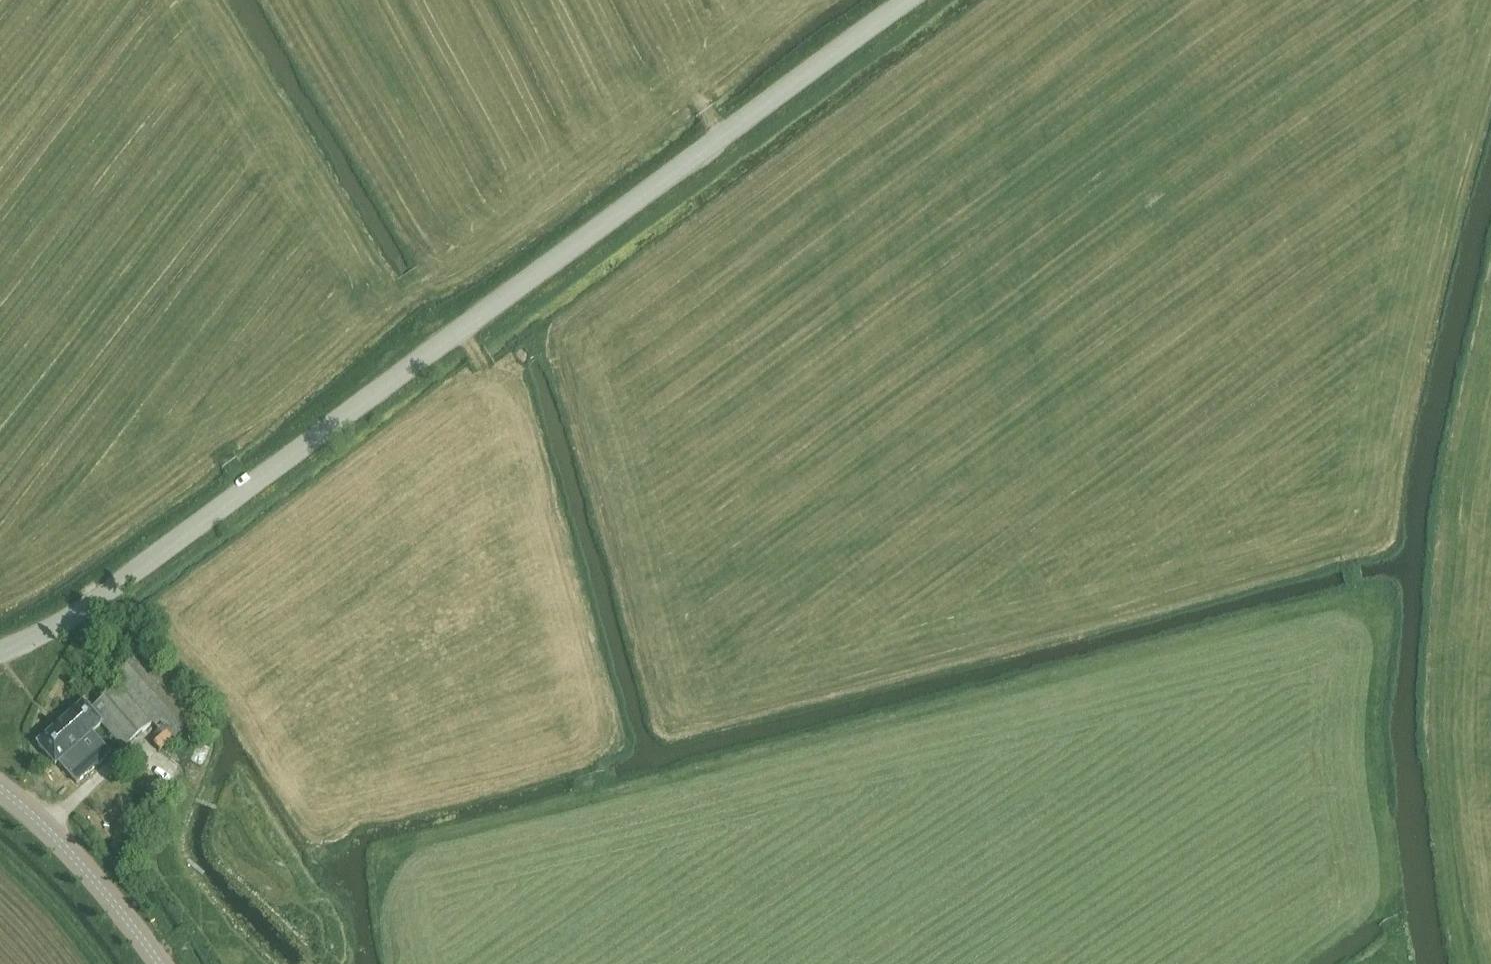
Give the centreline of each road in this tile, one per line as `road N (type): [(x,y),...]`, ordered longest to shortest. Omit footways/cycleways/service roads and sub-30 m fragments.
road 1 (tertiary): [(0,653),(103,597),(906,0)]
road 2 (tertiary): [(162,963),(80,863),(0,790)]

